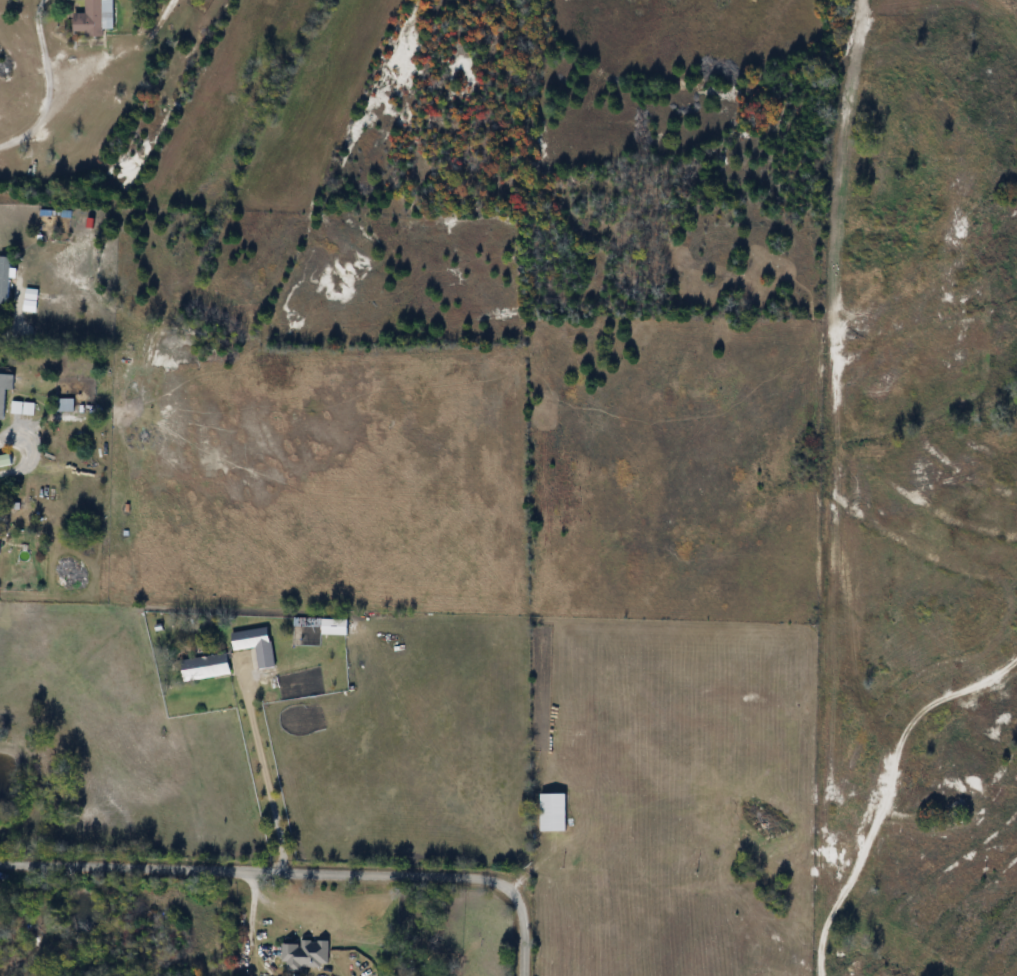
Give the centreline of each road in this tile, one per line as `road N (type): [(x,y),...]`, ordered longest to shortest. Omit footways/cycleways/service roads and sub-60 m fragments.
road 1 (residential): [(0,864),(499,881),(521,911),(523,975)]

